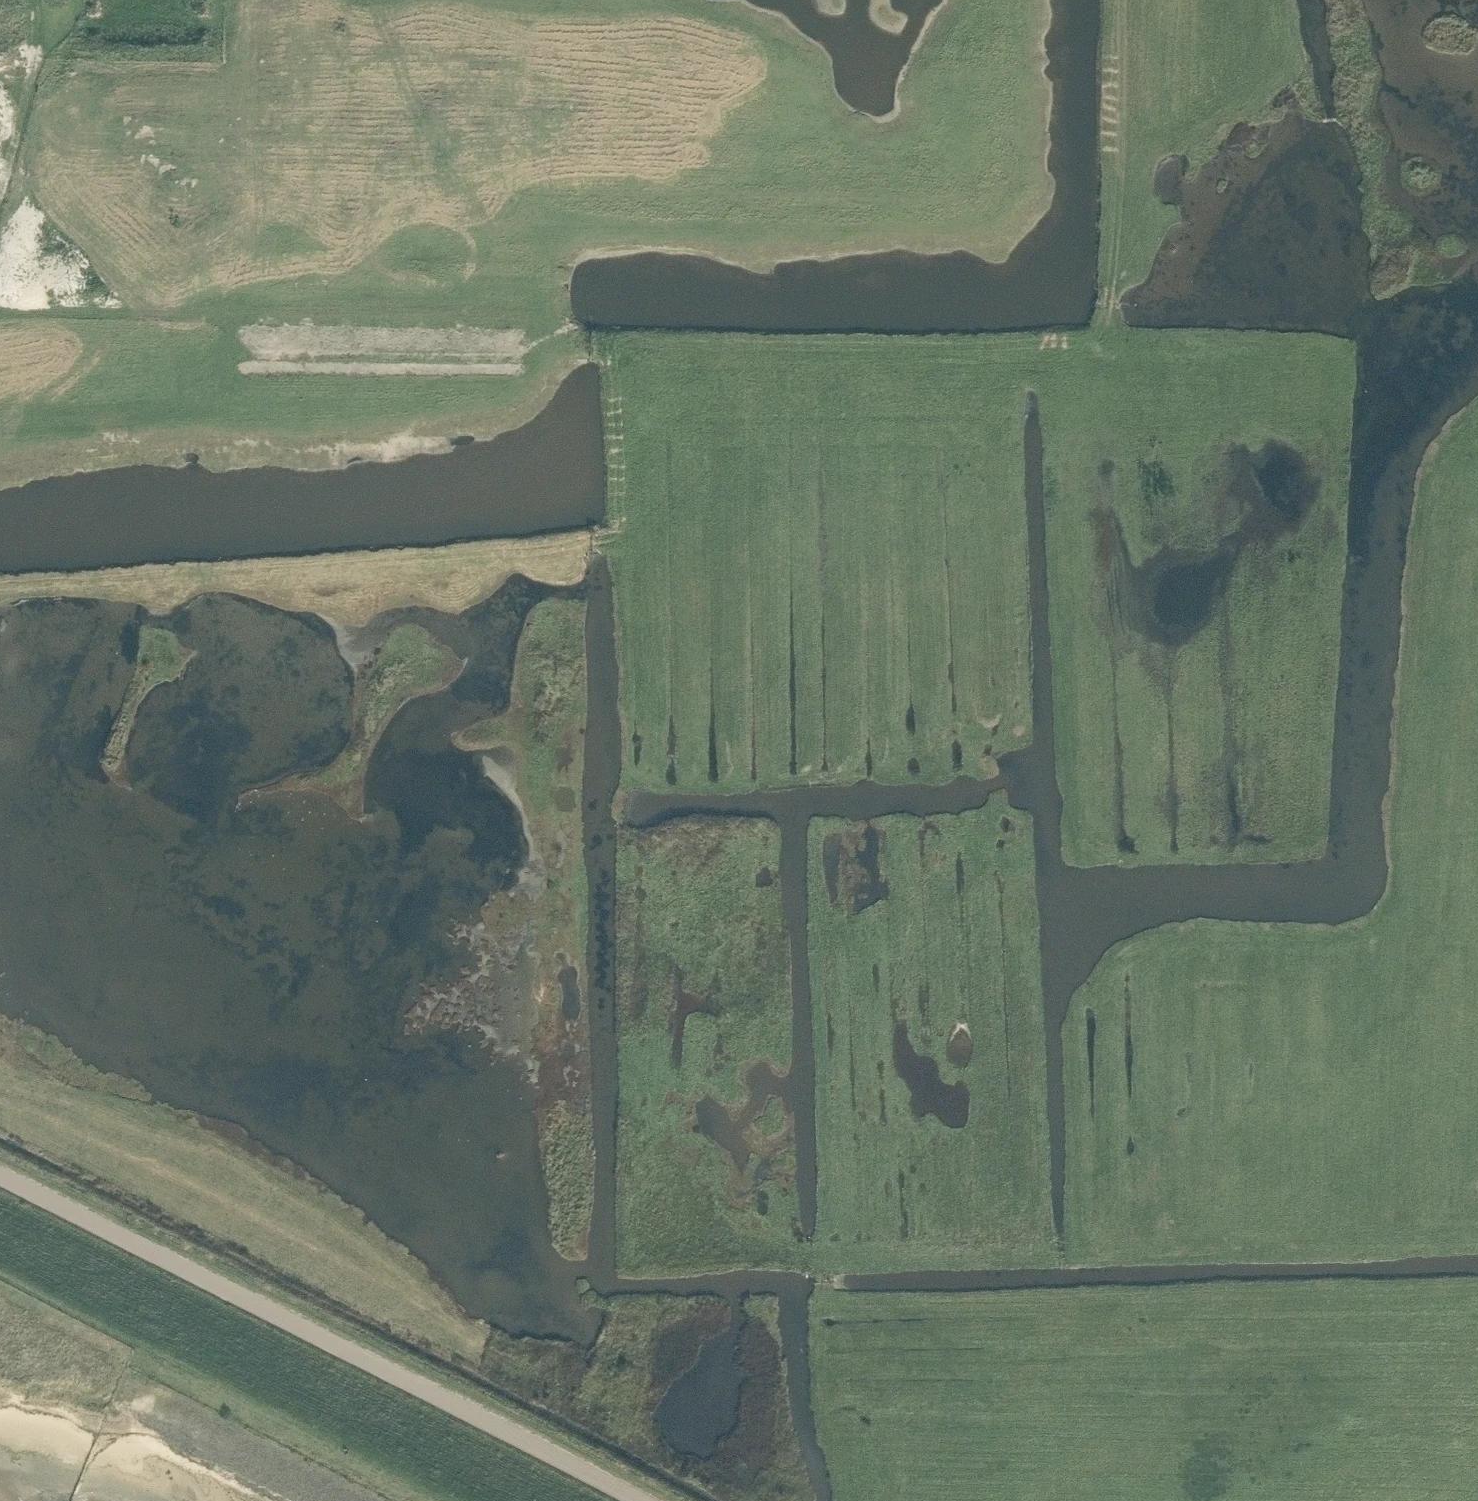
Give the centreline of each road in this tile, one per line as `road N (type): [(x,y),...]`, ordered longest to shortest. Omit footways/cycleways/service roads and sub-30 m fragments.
road 1 (unclassified): [(0,1180),(635,1500)]

